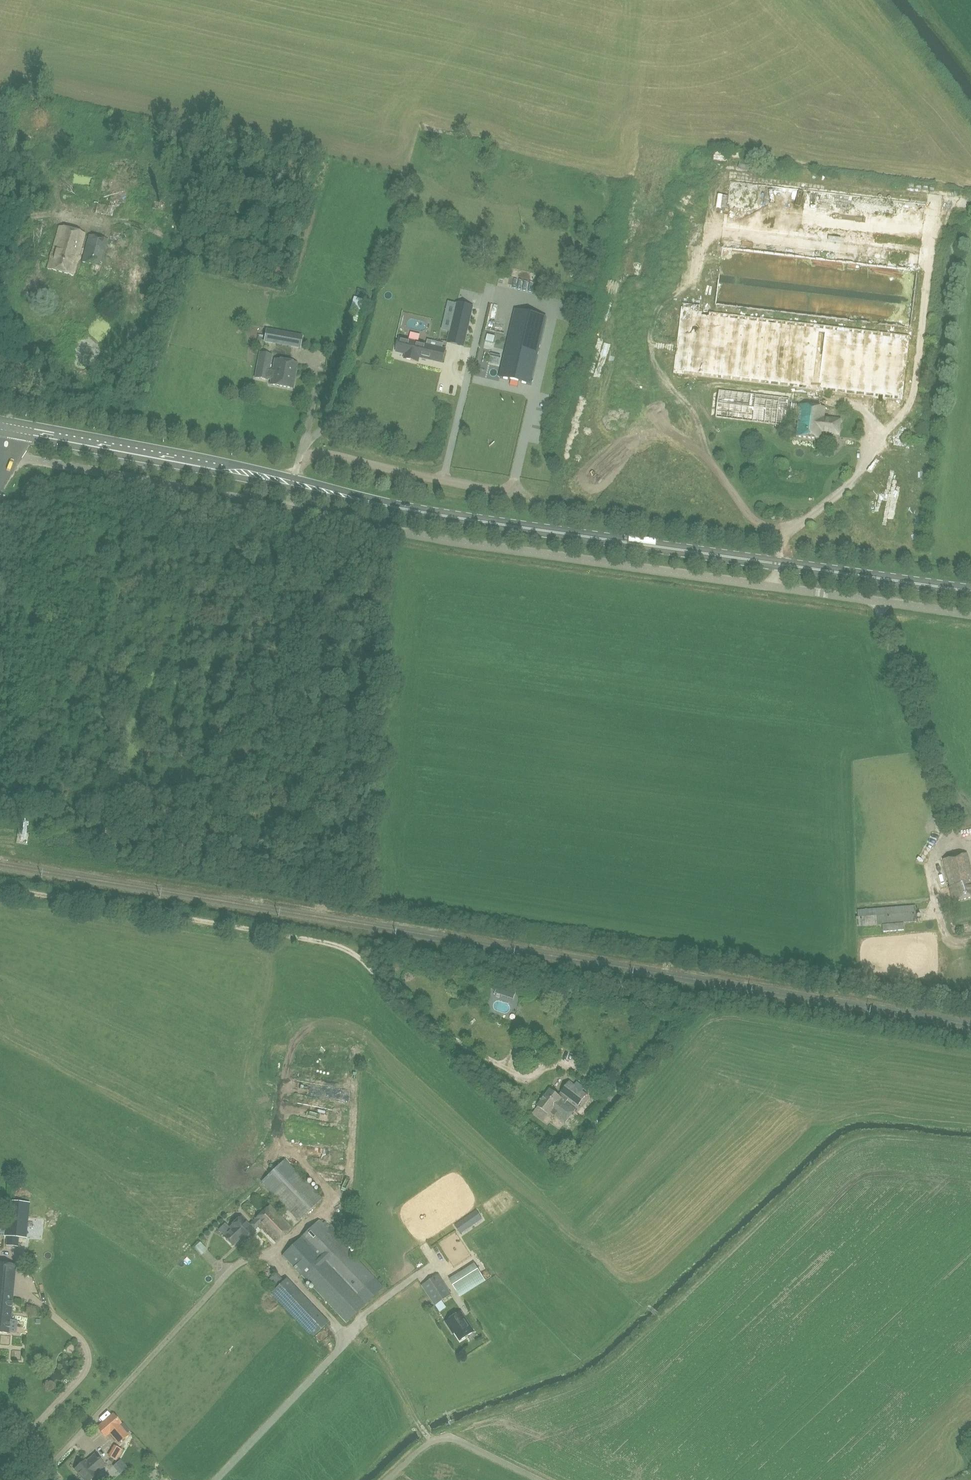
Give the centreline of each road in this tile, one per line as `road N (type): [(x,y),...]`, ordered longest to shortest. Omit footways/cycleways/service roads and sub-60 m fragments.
road 1 (primary): [(970,591),(404,509),(0,428)]
road 2 (unclassified): [(970,614),(428,537),(5,455)]
road 3 (track): [(591,1090),(565,1067),(516,1075),(421,1017),(359,957),(332,944),(0,889)]

